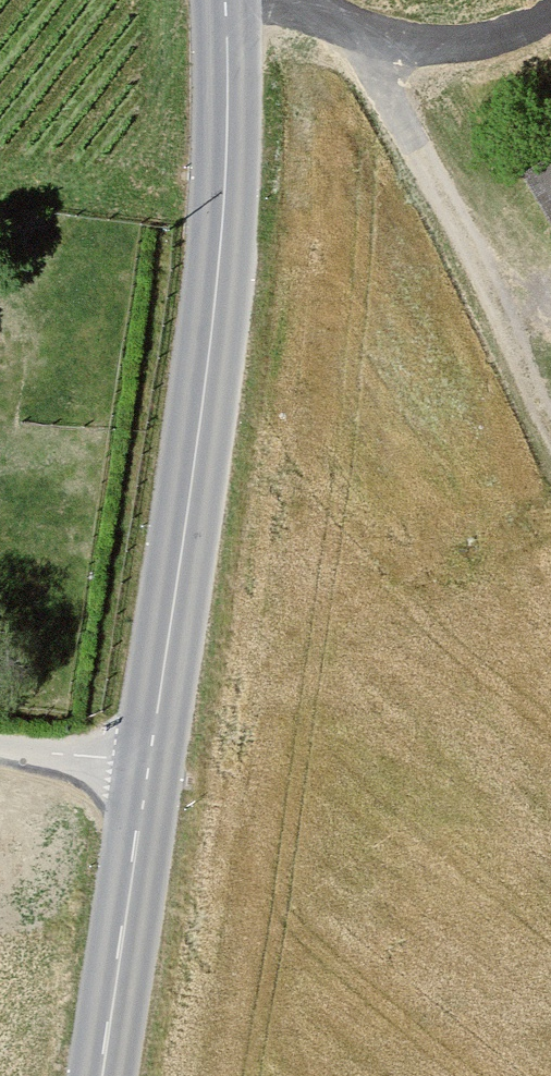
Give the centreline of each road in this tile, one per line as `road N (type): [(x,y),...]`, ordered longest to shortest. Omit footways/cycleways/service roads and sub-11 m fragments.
road 1 (tertiary): [(161,773),(242,225),(226,0)]
road 2 (tertiary): [(161,773),(116,1075)]
road 3 (track): [(302,0),(315,15),(438,77),(550,21)]

